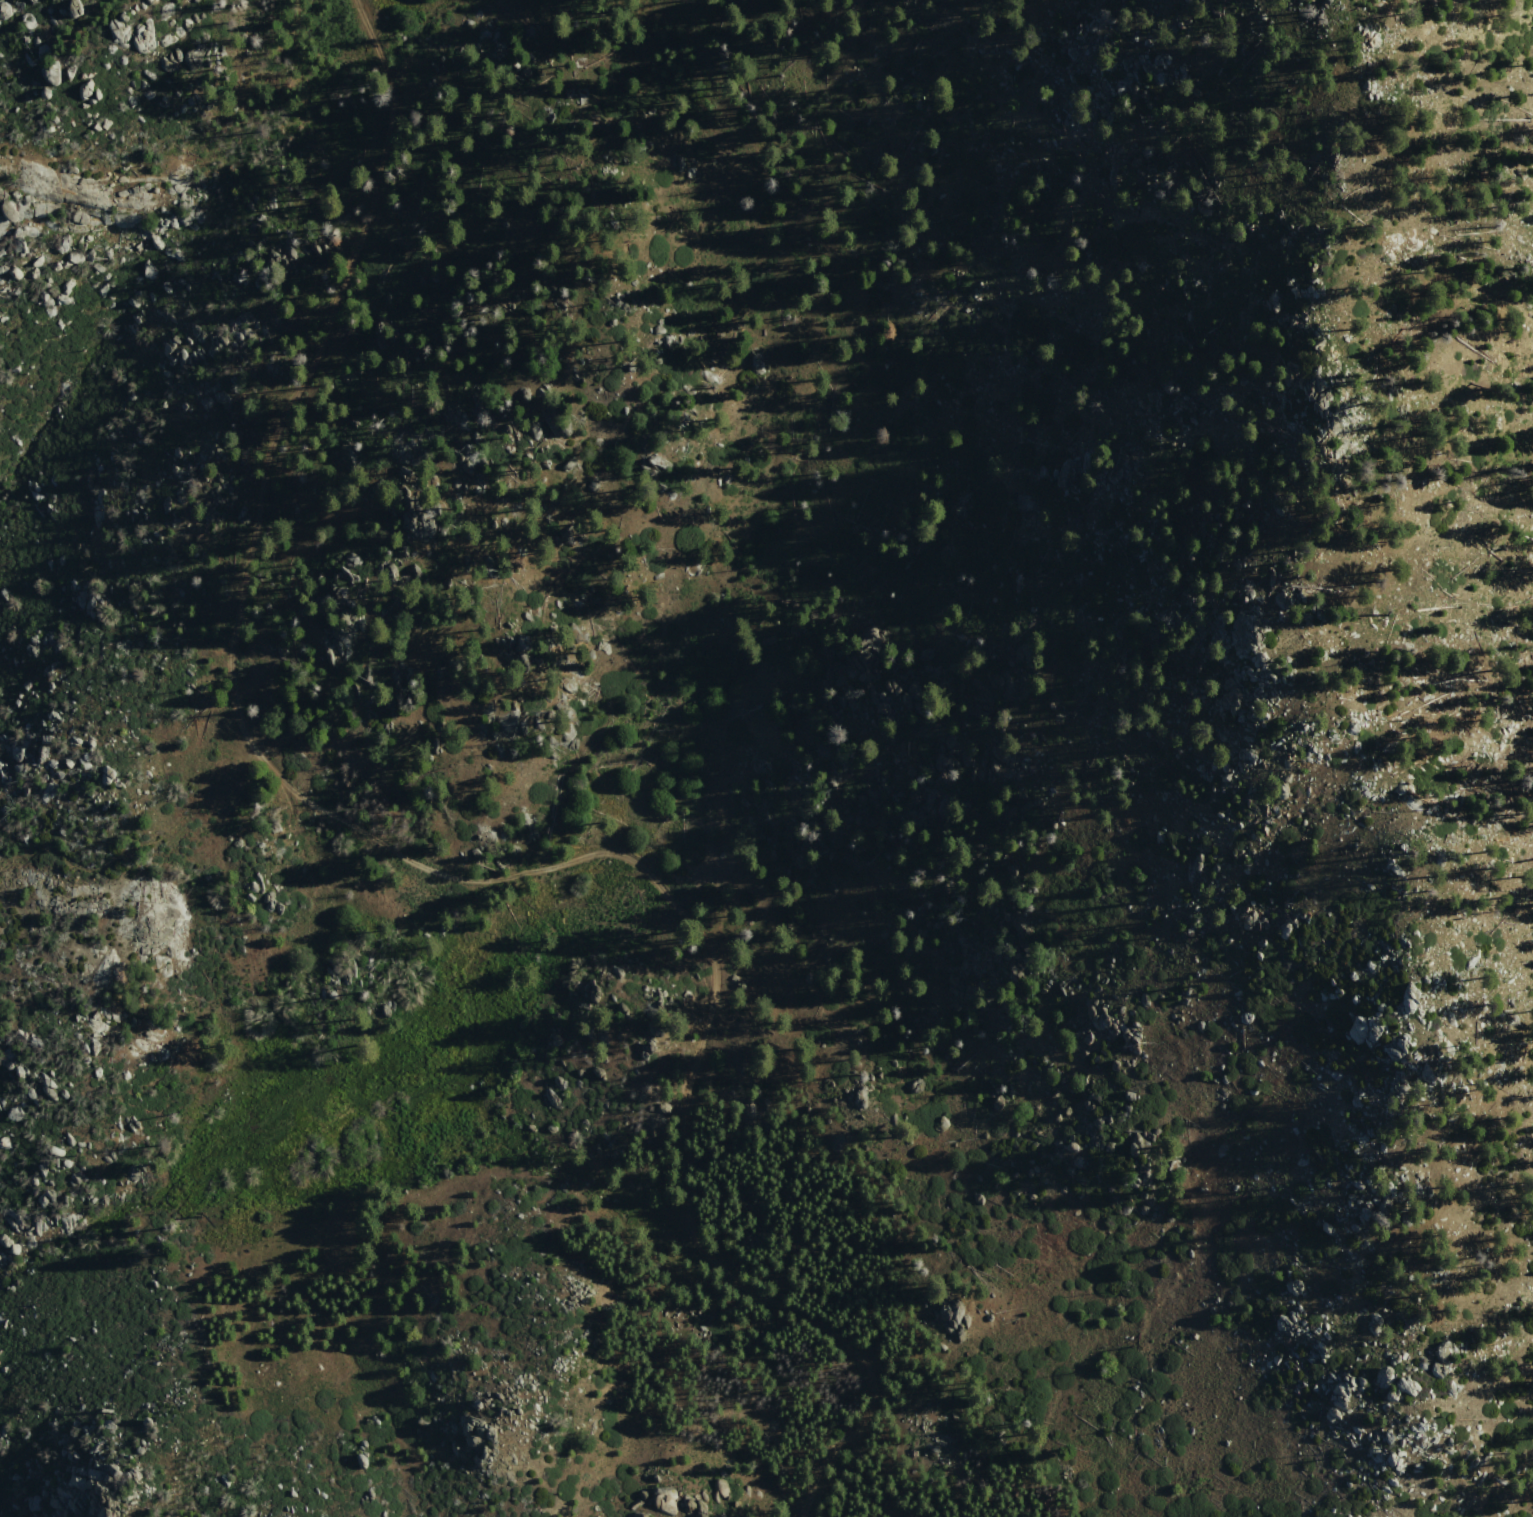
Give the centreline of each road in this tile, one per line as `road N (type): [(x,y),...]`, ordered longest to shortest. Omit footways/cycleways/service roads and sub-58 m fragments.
road 1 (track): [(876,1371),(676,1207),(723,963),(617,857),(479,880),(270,795),(235,686),(264,489),(407,98),(457,0)]
road 2 (track): [(813,1516),(876,1371)]

